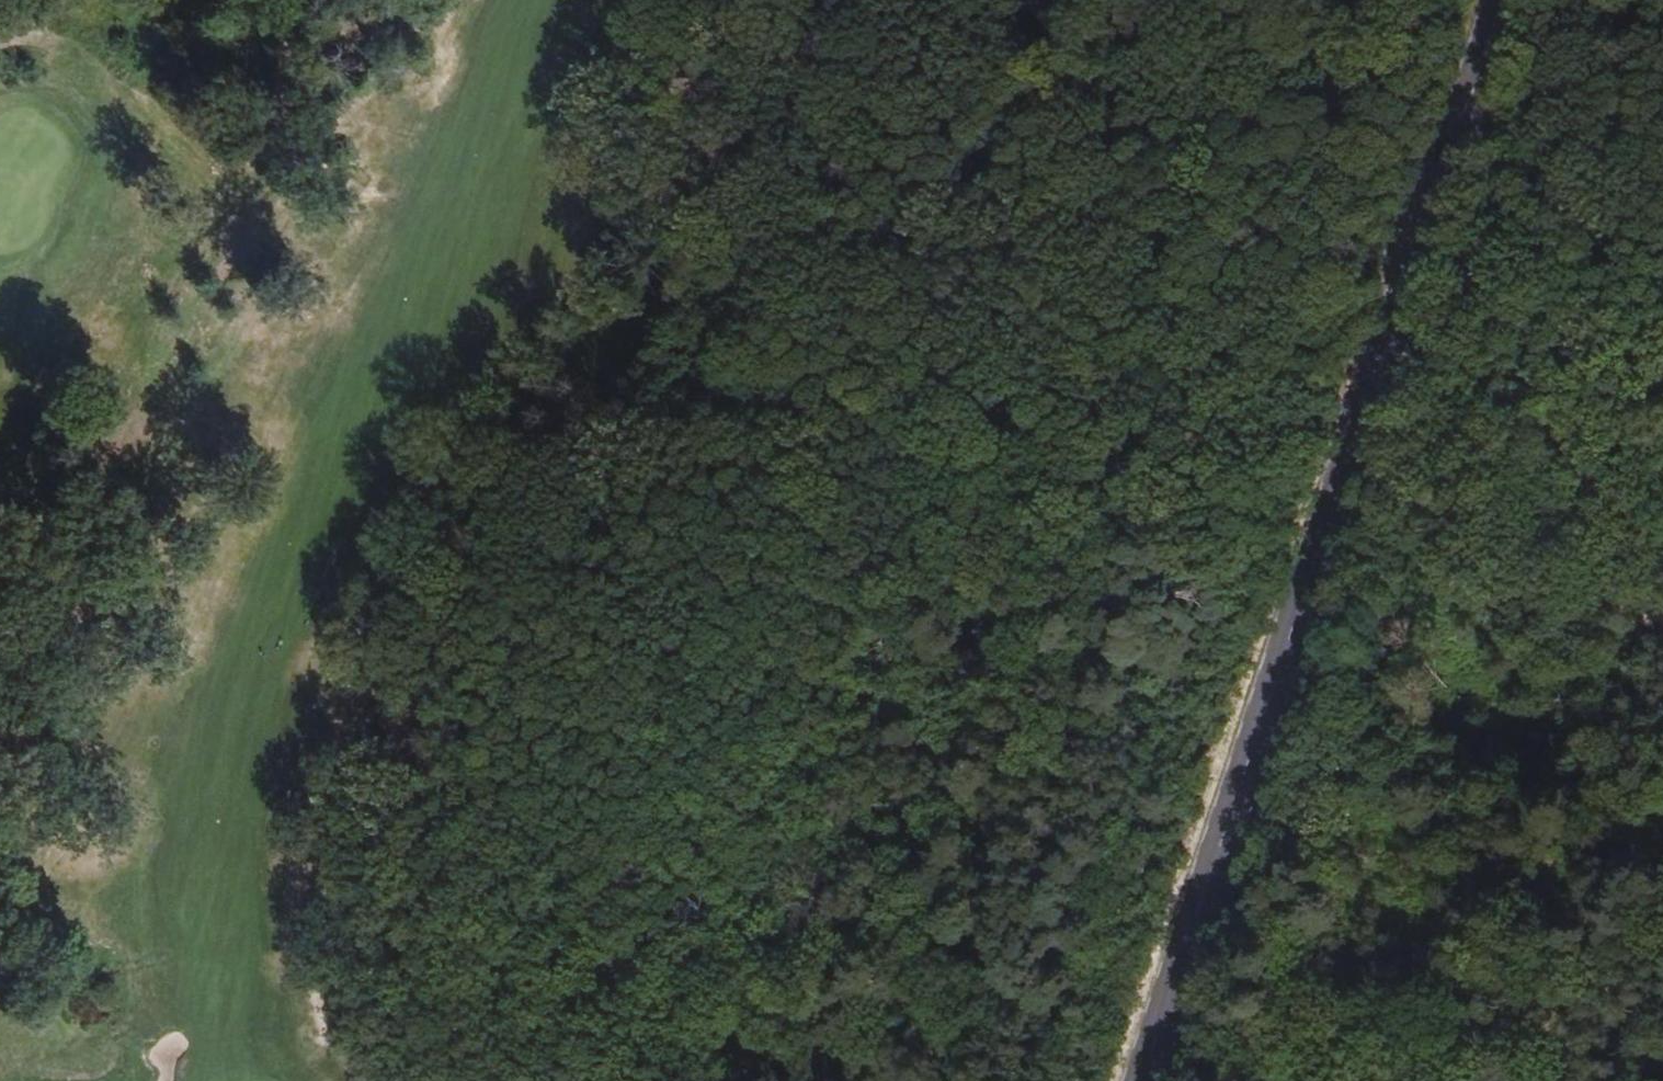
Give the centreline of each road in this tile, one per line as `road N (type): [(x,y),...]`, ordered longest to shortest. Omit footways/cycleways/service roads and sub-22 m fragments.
road 1 (secondary): [(1494,0),(1135,1080)]

